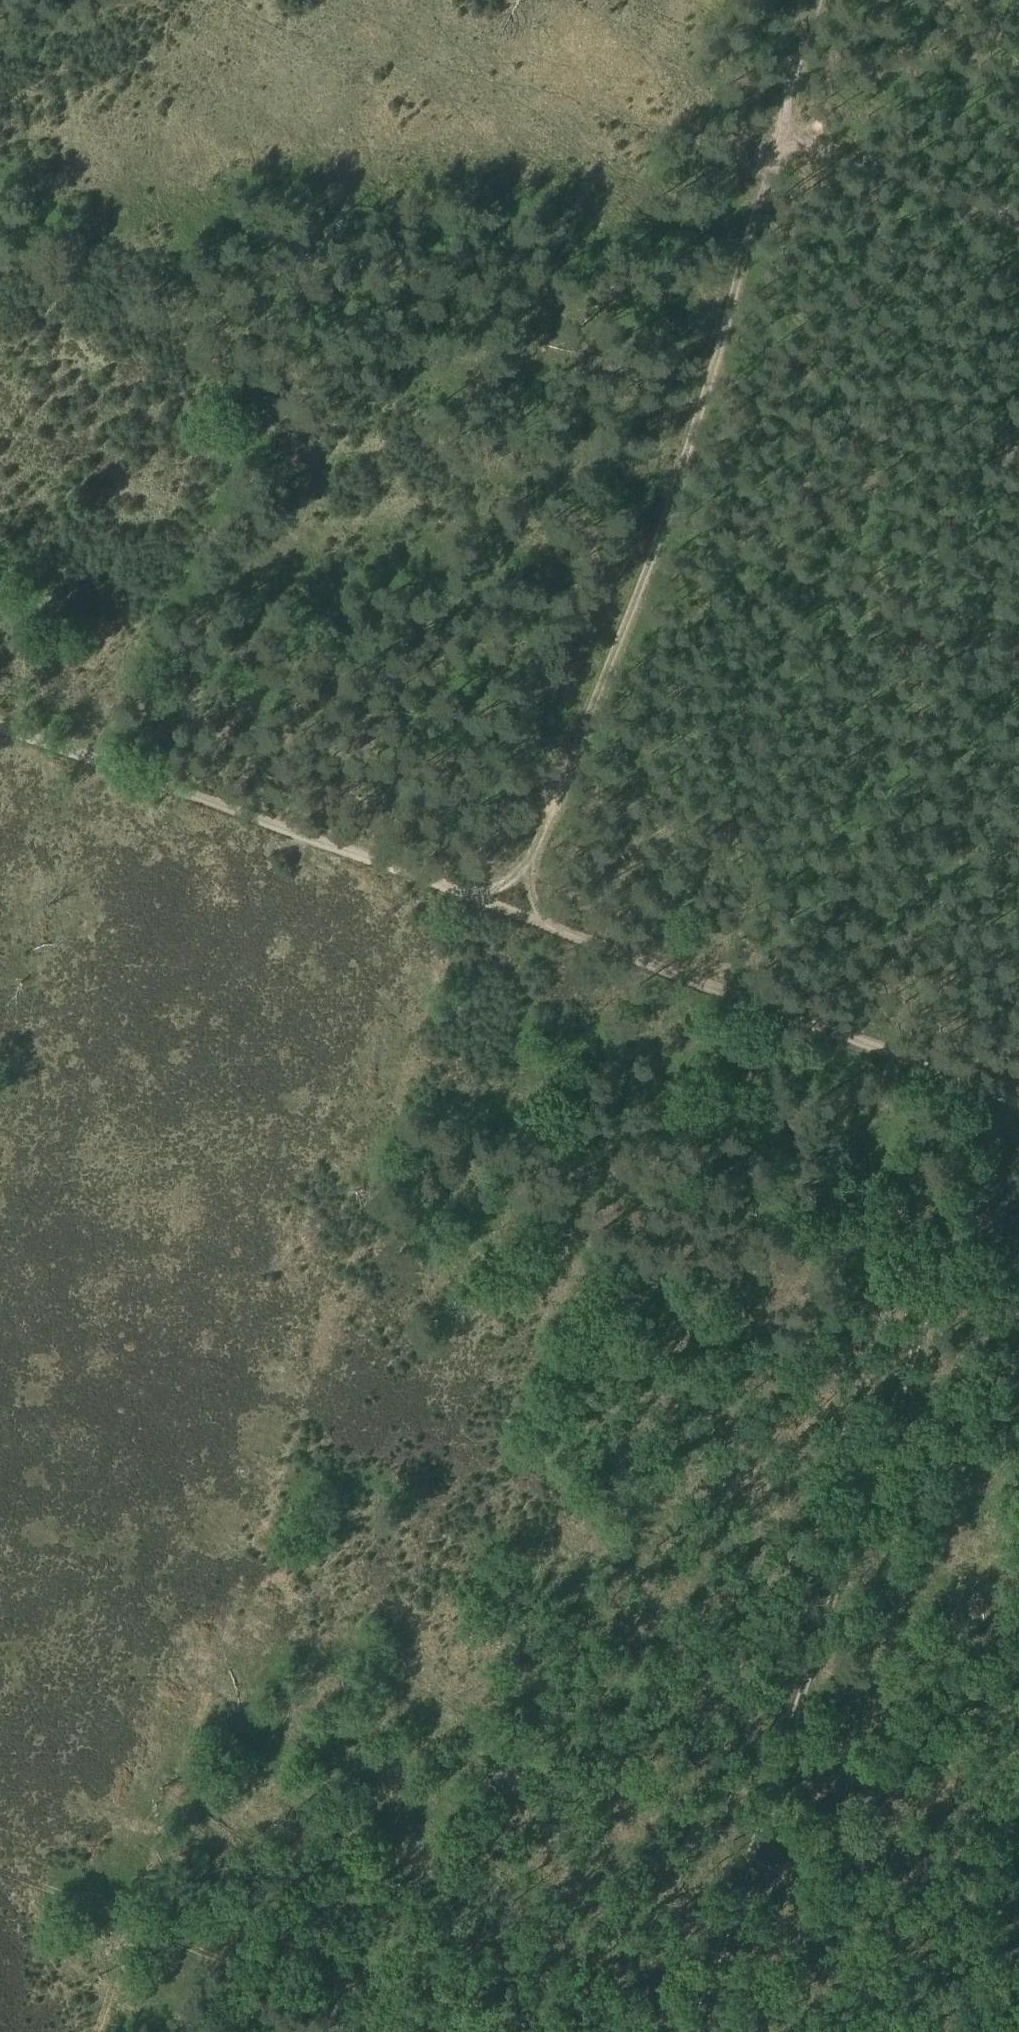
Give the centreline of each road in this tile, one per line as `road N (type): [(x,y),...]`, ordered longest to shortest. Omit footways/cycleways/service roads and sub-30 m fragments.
road 1 (track): [(1018,1100),(0,725)]
road 2 (track): [(506,909),(688,425),(817,0)]
road 3 (track): [(0,1874),(395,2031)]

